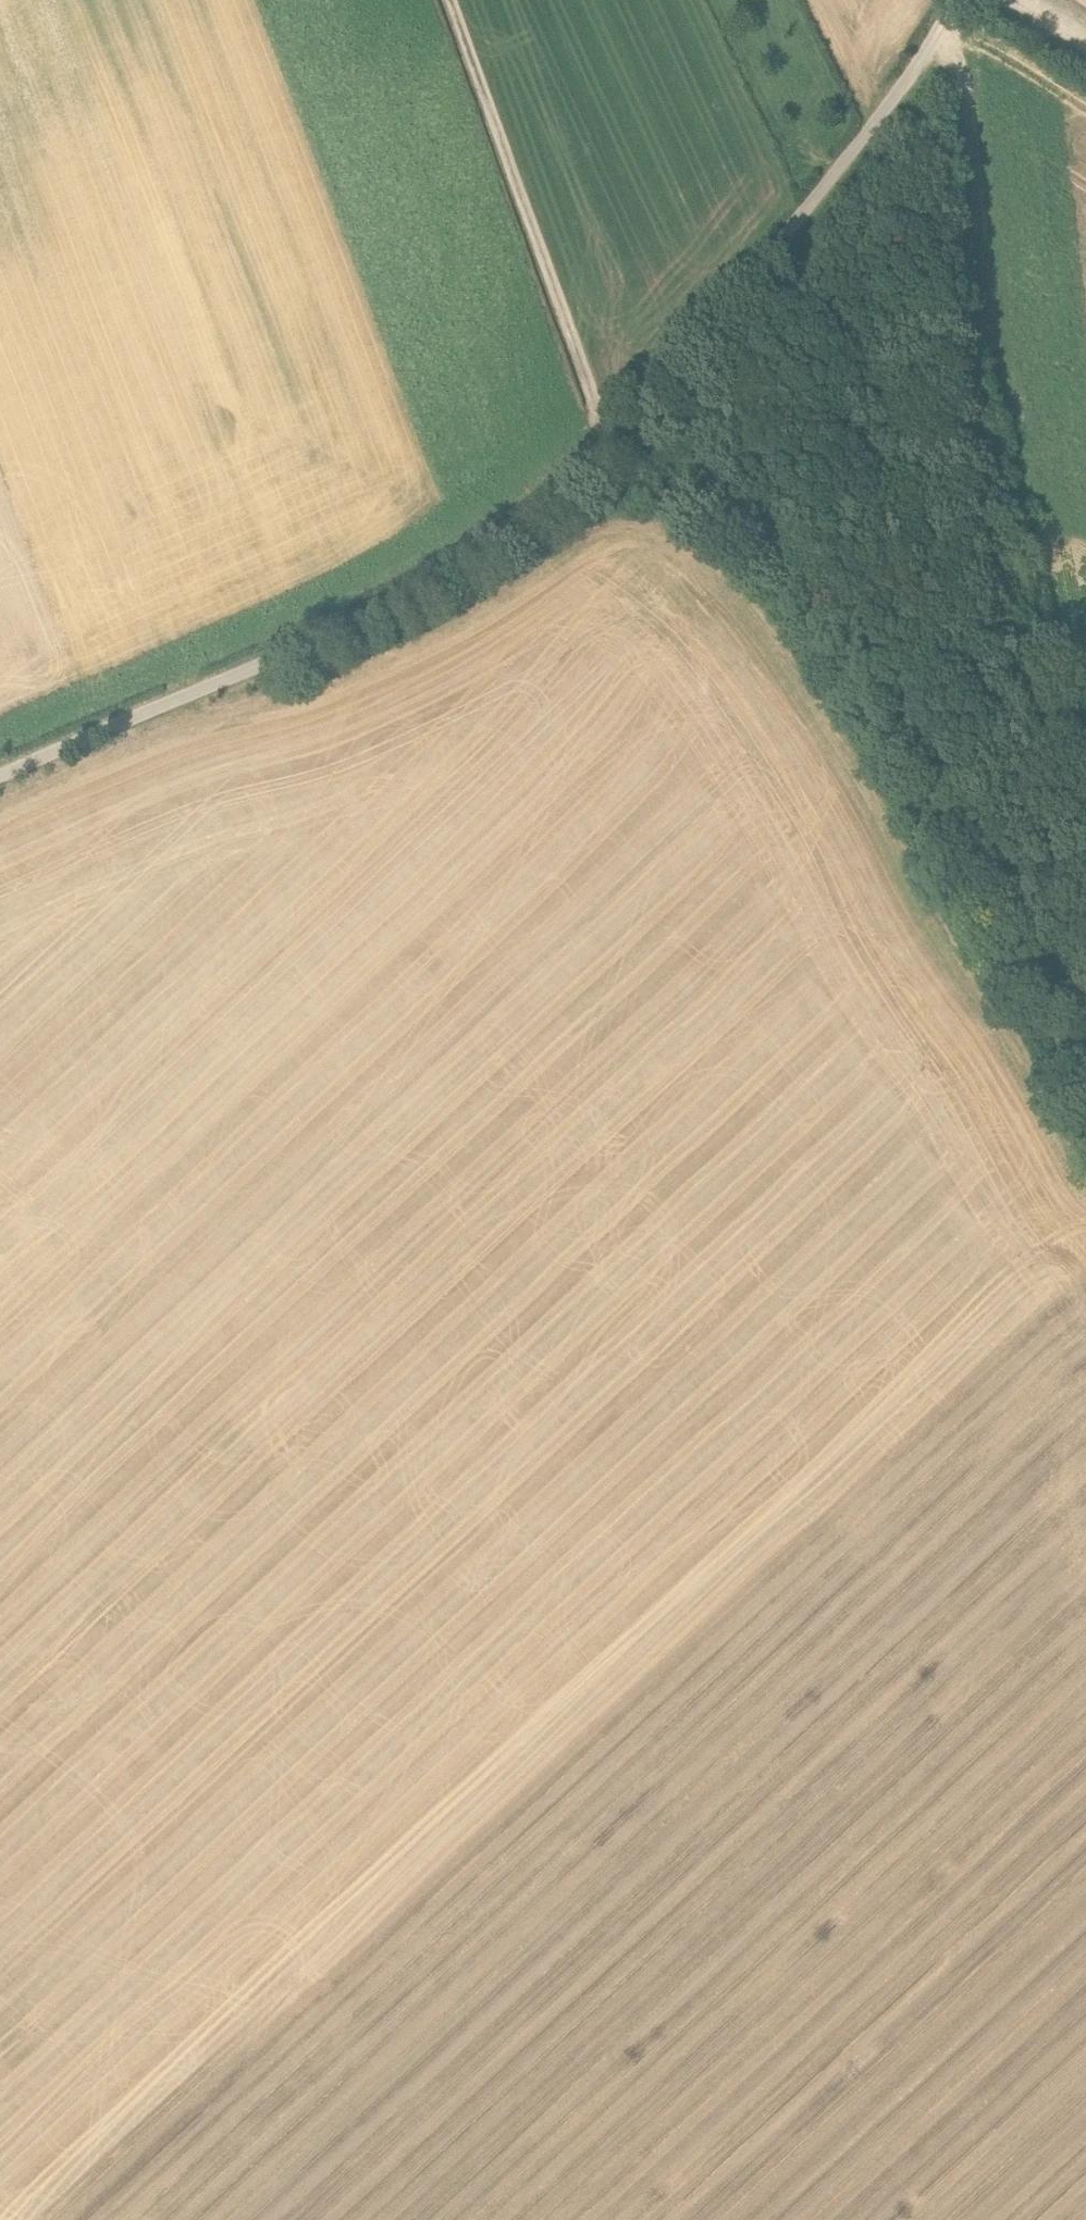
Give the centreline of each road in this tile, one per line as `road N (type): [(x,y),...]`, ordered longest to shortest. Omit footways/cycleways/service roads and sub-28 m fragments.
road 1 (track): [(1085,1090),(1045,1015),(983,933),(893,752),(784,593),(599,414),(451,0)]
road 2 (unclassified): [(933,38),(625,440),(565,491),(365,615),(0,776)]
road 3 (track): [(1002,395),(973,119),(962,71),(933,38)]

